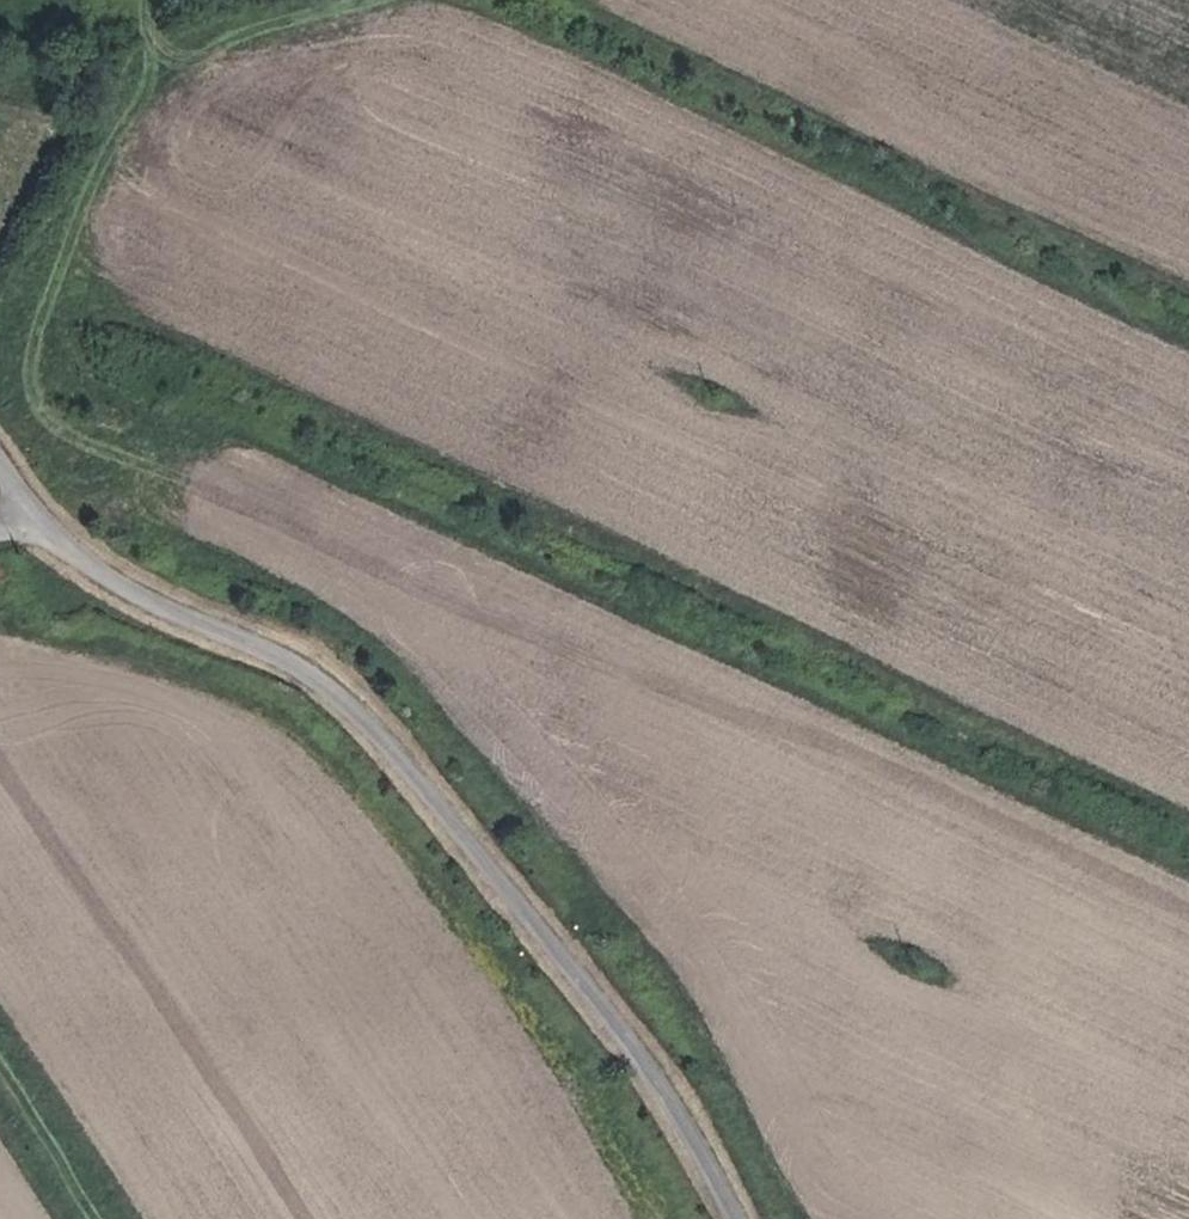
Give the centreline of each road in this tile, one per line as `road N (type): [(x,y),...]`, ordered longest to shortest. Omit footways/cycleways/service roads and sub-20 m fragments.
road 1 (residential): [(742,1218),(670,1088),(358,696),(294,658),(165,607),(71,543),(0,444)]

